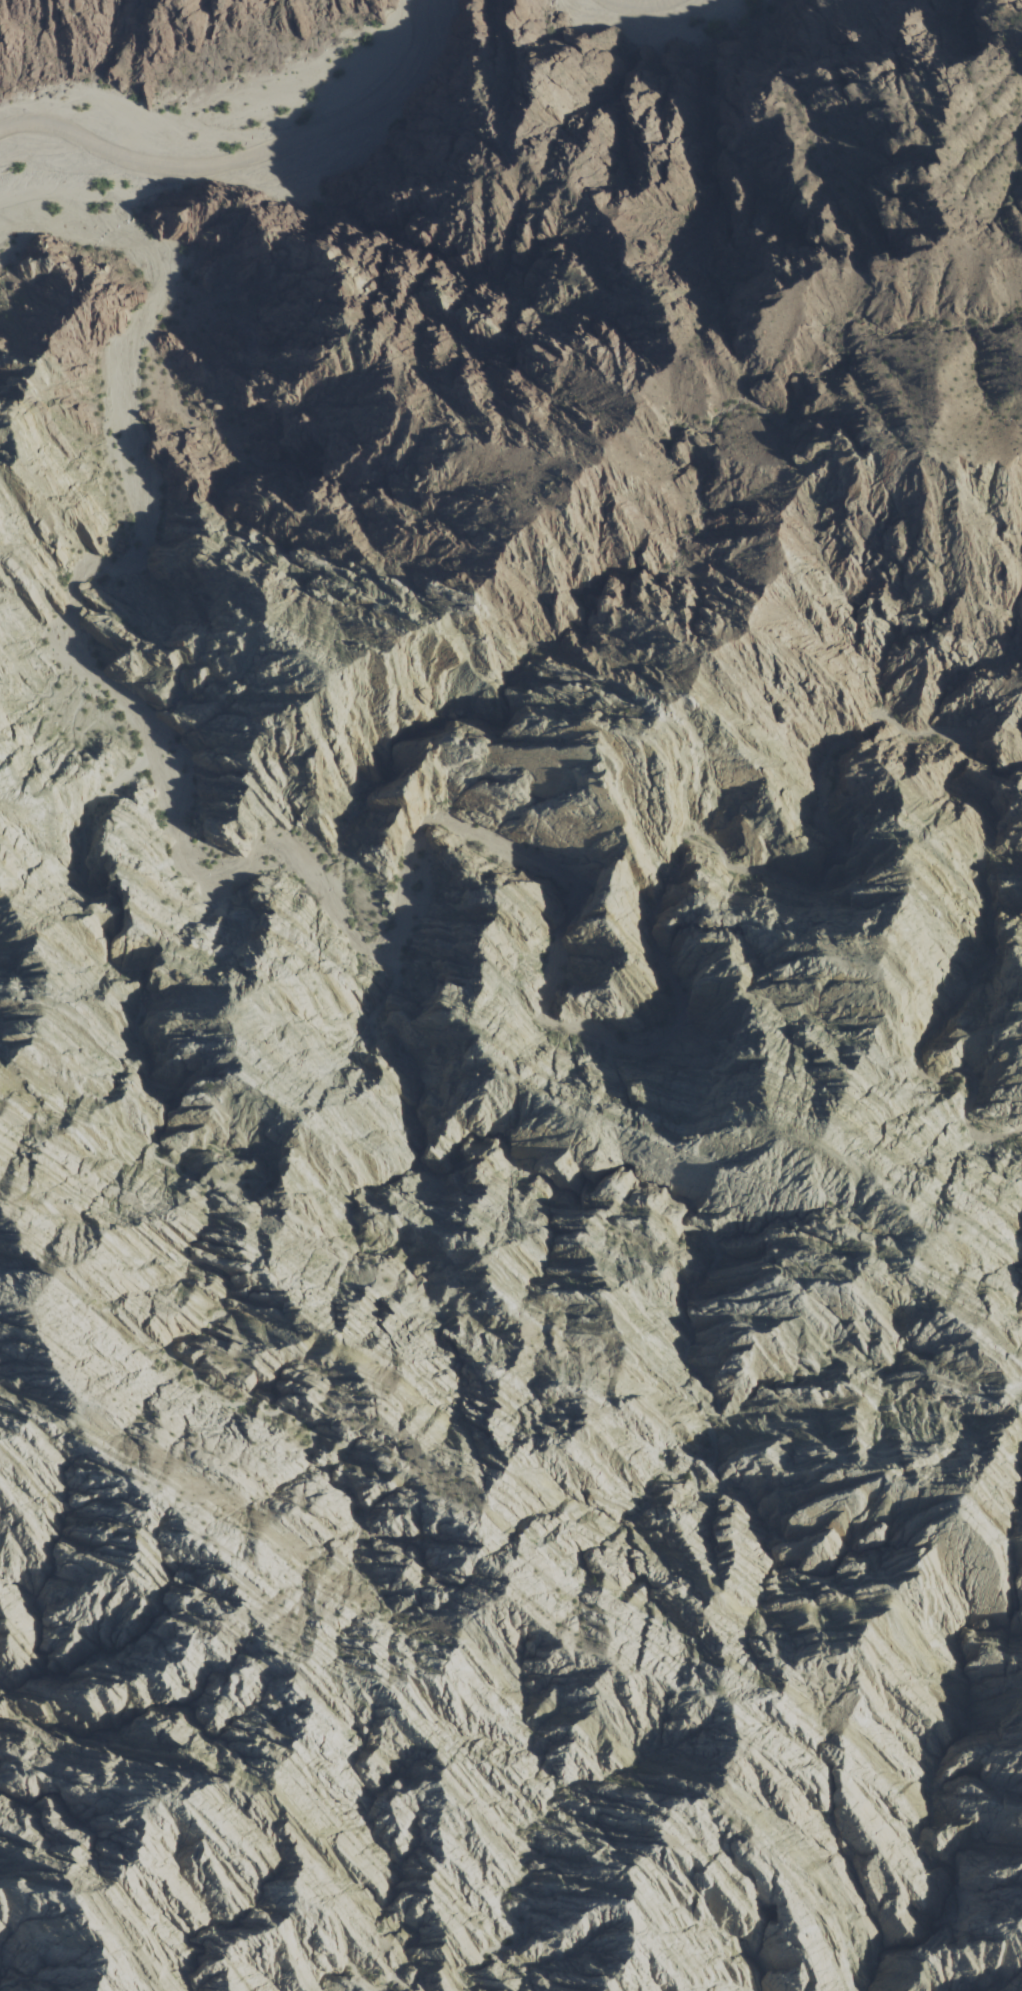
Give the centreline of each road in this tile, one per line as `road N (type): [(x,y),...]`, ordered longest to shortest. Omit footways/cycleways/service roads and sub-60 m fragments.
road 1 (residential): [(0,212),(109,158),(255,169),(359,79),(420,0)]

